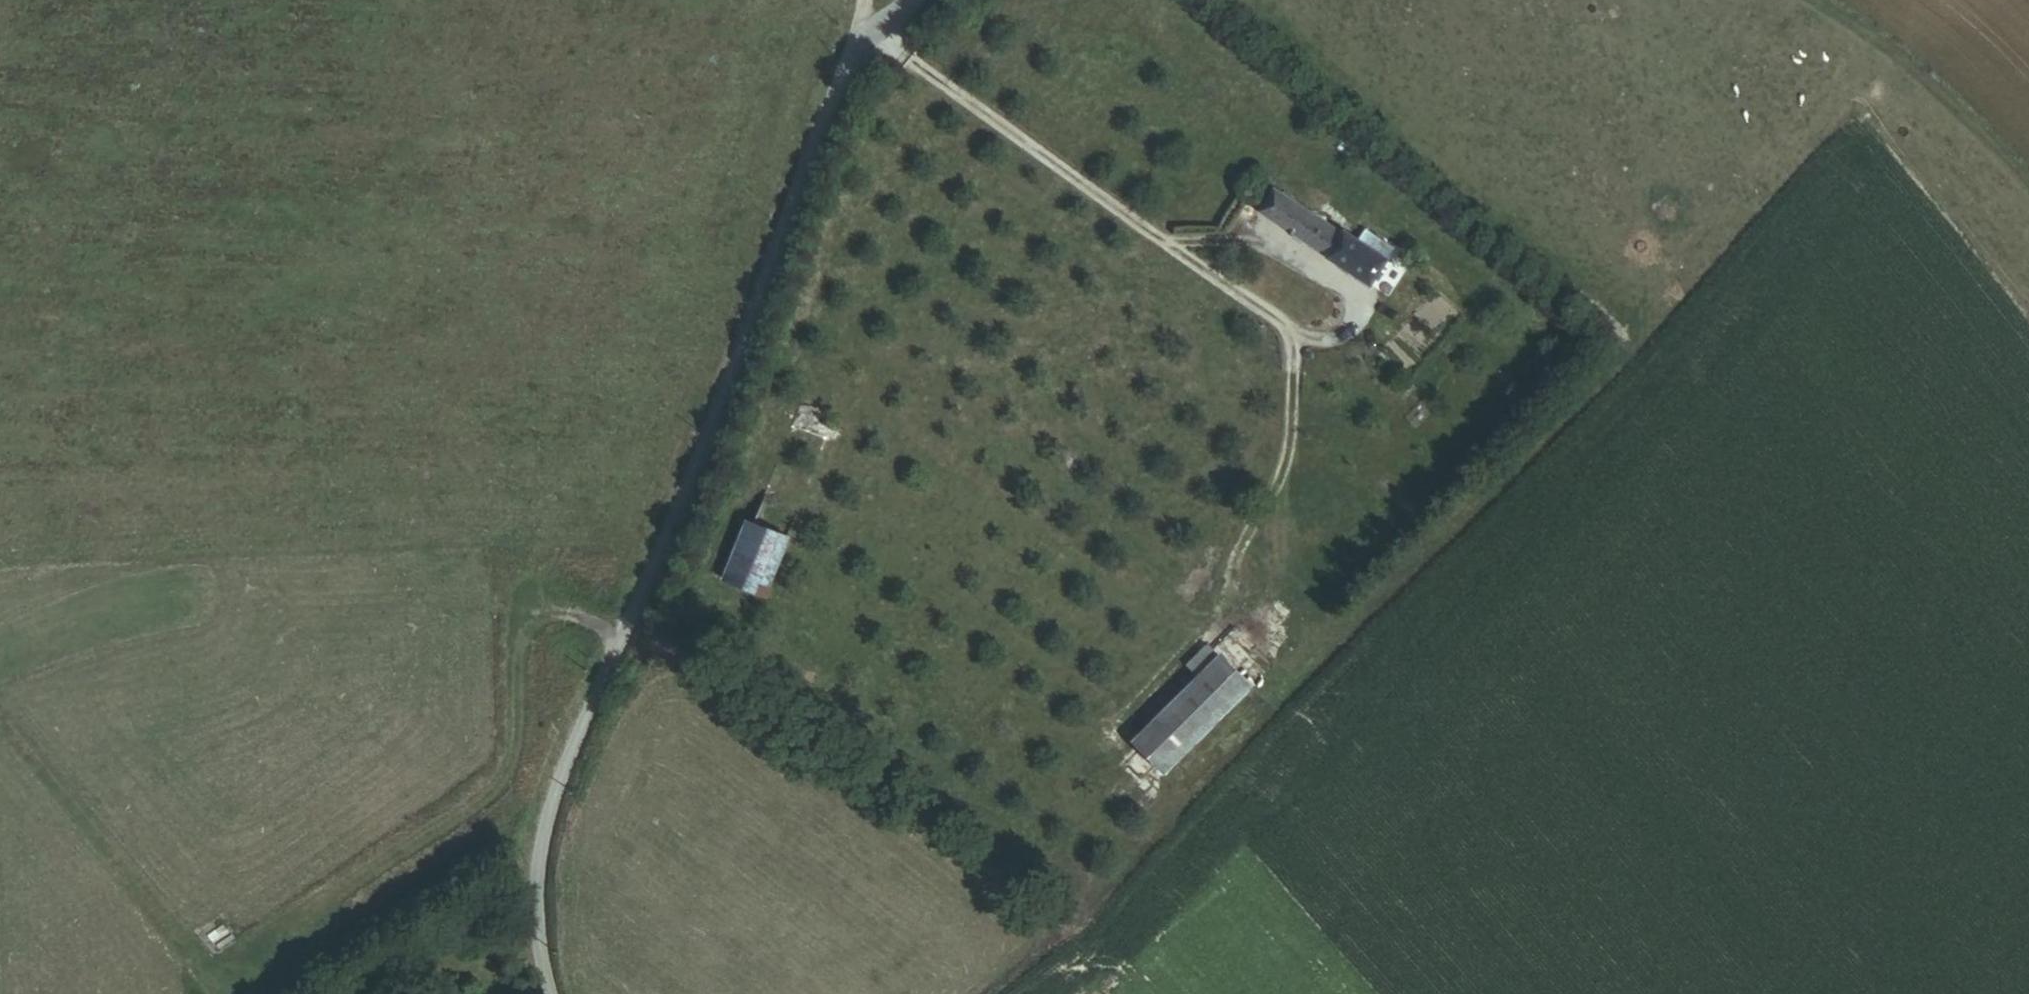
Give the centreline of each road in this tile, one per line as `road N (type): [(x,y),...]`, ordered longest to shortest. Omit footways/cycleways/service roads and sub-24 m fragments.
road 1 (unclassified): [(909,0),(876,29),(841,84),(600,696),(545,849),(538,913),(550,993)]
road 2 (track): [(1295,336),(1289,435),(1229,571),(1225,612),(1233,641),(1262,670)]
road 3 (track): [(2028,189),(1933,91),(1802,0)]

